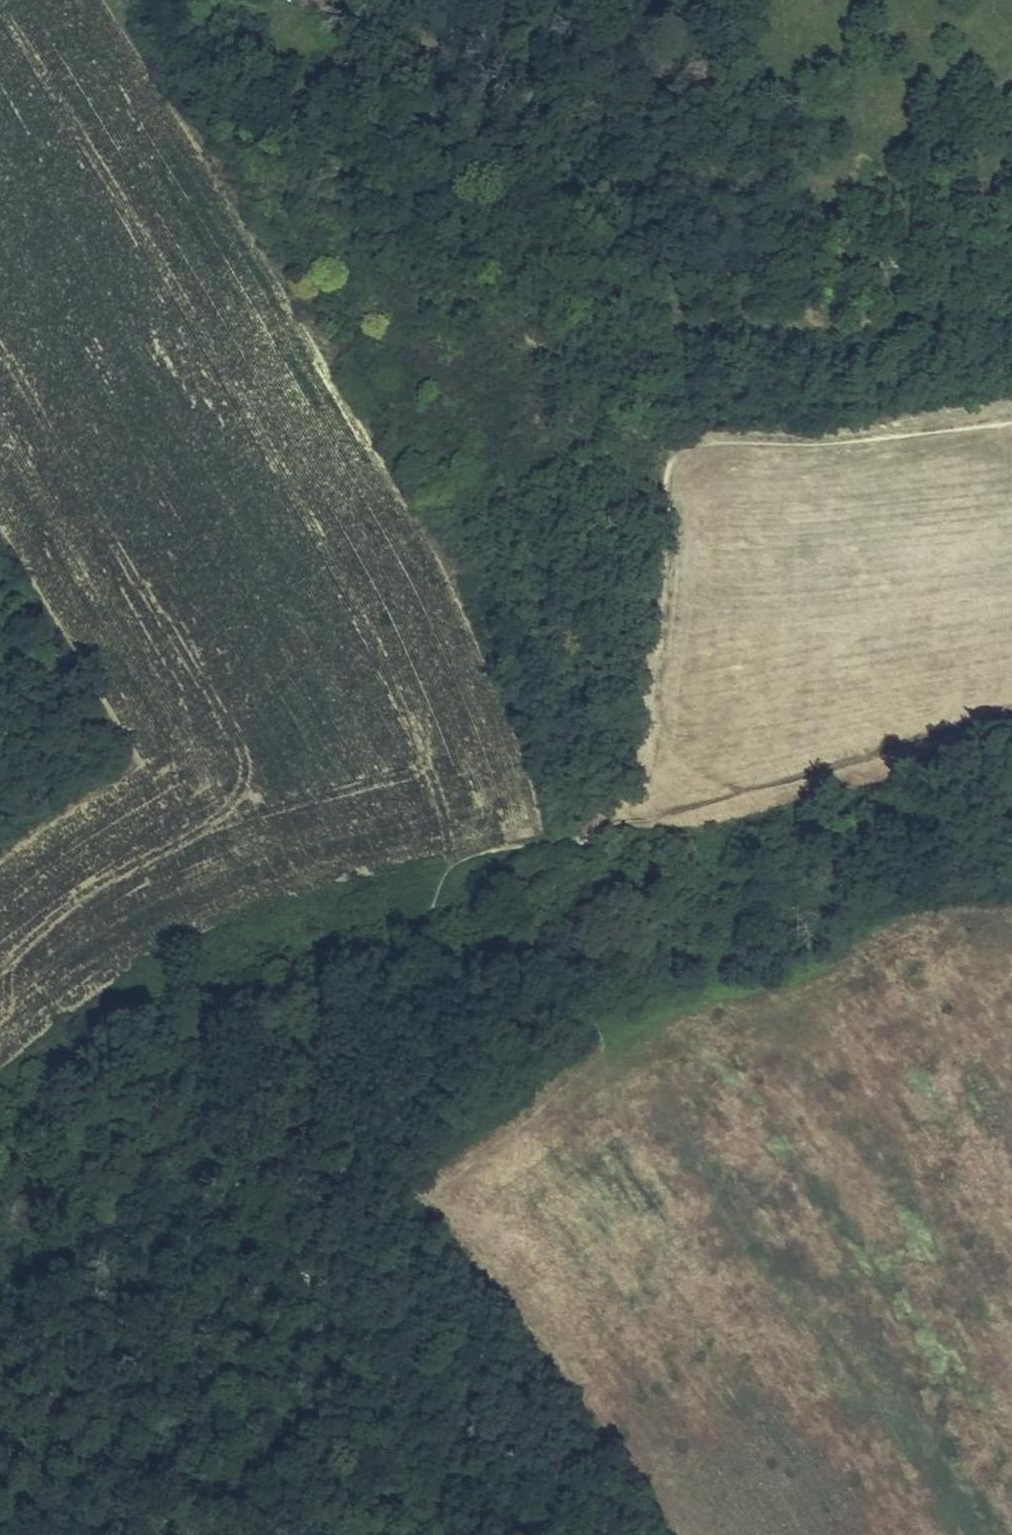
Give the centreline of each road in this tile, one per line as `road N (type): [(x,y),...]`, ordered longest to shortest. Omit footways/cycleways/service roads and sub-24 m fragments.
road 1 (track): [(614,820),(652,780),(671,607),(668,466),(678,452),(762,443),(859,445),(1011,418)]
road 2 (track): [(1011,720),(645,822),(614,820),(583,841),(436,884),(425,919),(436,981)]
road 3 (track): [(436,981),(465,1001),(507,1010),(575,1010),(601,1037)]

